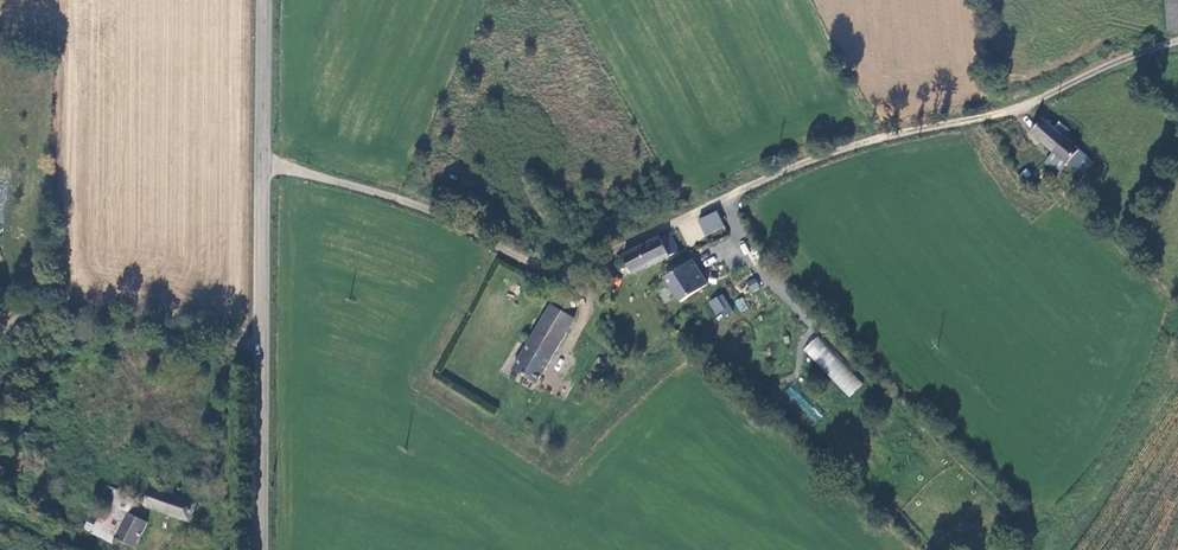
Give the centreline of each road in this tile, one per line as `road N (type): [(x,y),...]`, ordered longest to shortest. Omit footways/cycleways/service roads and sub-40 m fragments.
road 1 (unclassified): [(262,158),(424,209),(539,264),(567,269),(762,180),(892,133),(991,118),(1177,43)]
road 2 (tertiary): [(260,549),(262,158)]
road 3 (tertiary): [(262,158),(263,0)]
road 4 (track): [(97,549),(0,476)]

